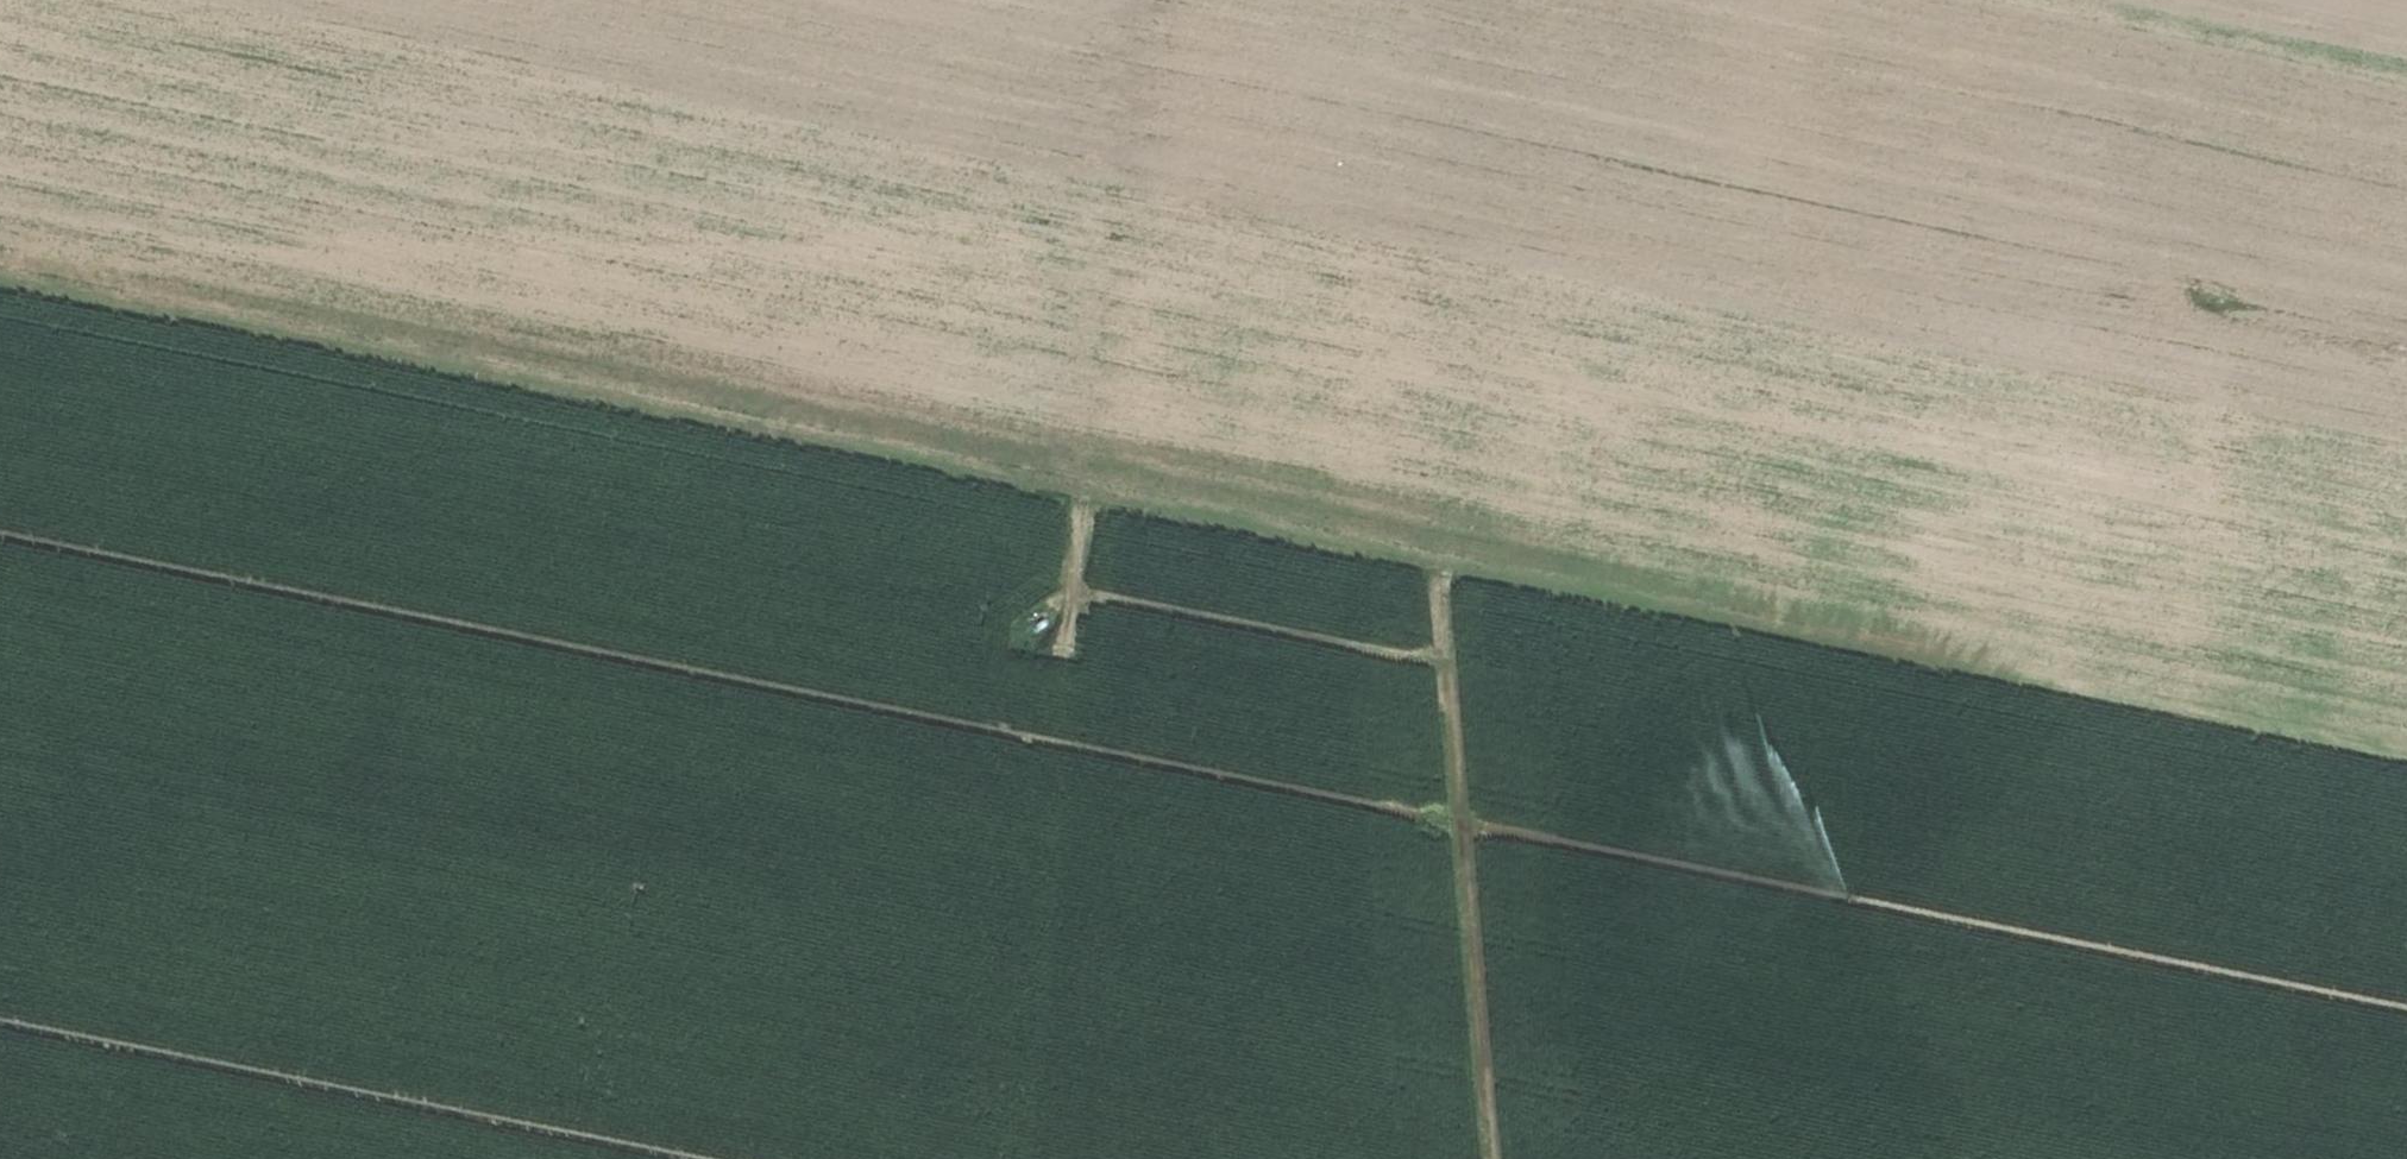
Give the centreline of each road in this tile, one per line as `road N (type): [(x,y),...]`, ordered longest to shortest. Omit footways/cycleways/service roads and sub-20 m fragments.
road 1 (track): [(1115,0),(1034,1158)]

